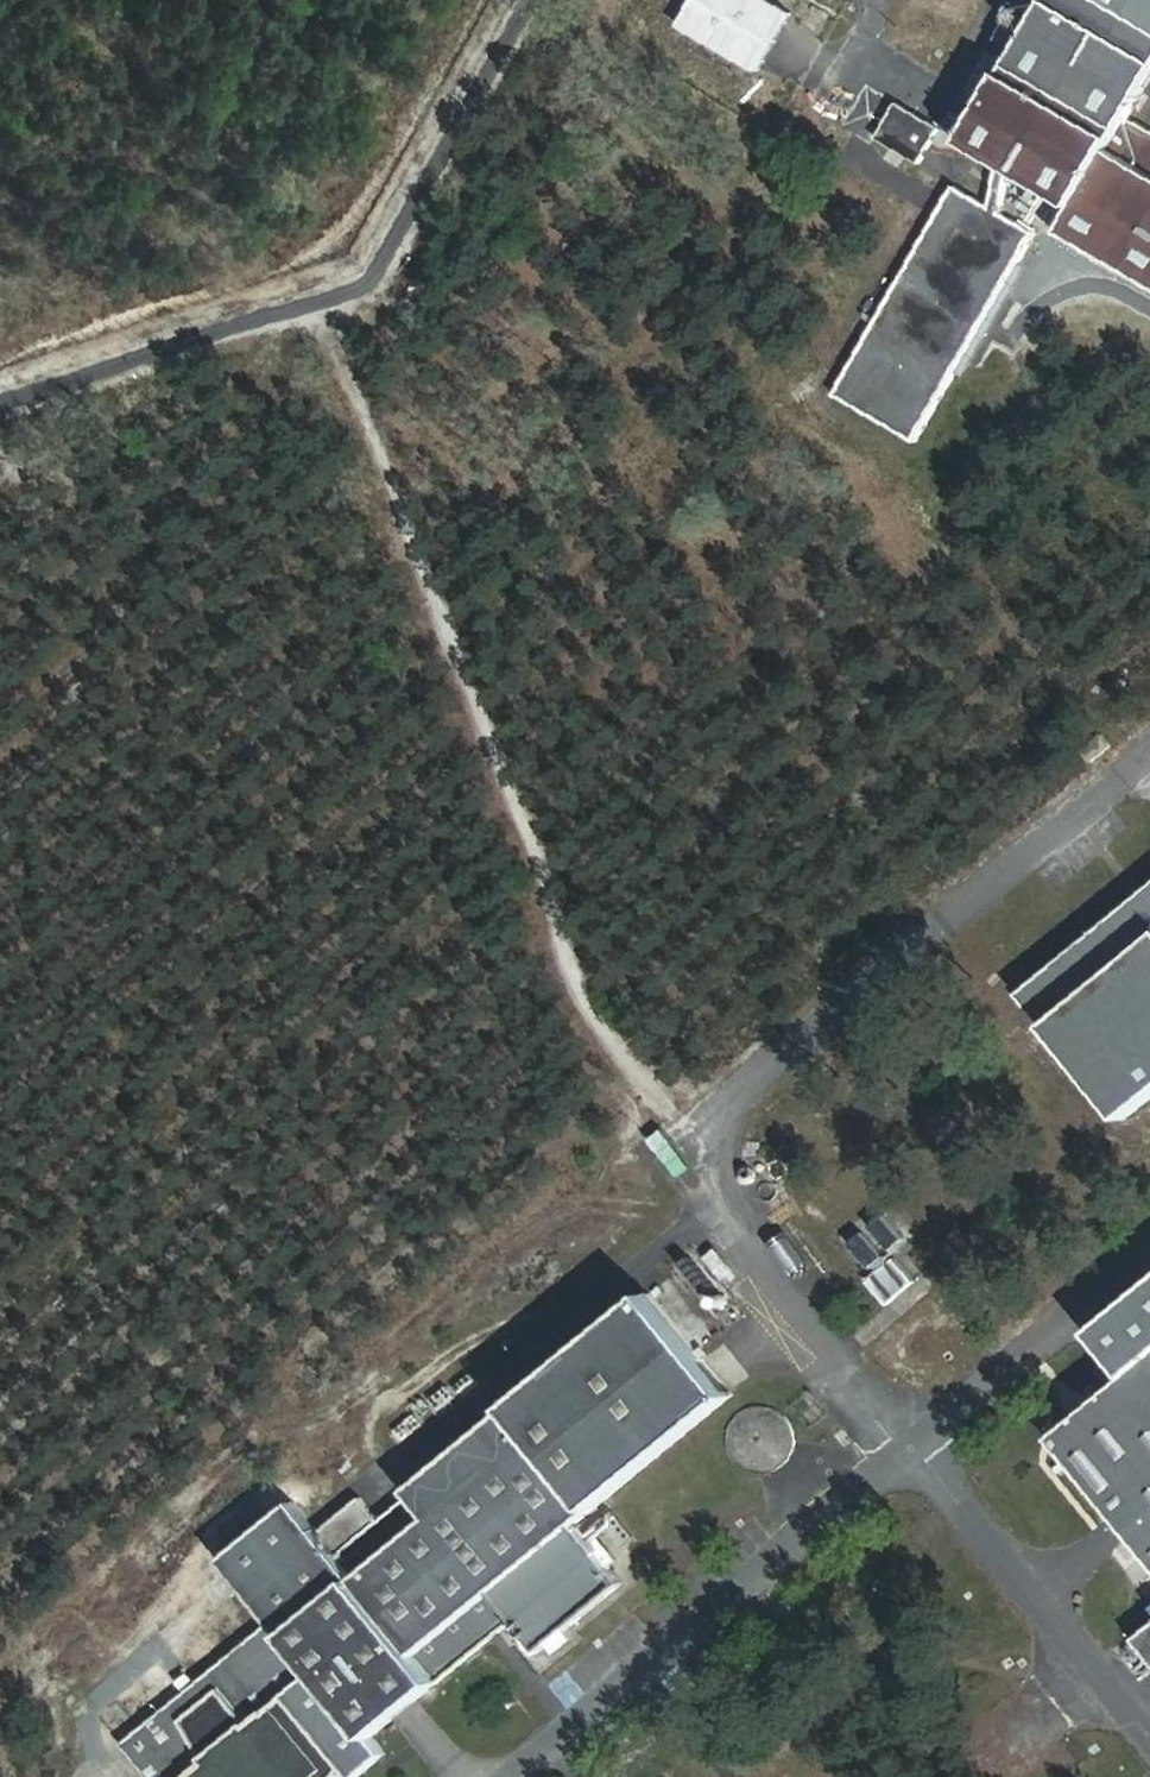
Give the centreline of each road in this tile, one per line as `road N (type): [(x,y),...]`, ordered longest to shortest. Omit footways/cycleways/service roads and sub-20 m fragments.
road 1 (track): [(0,422),(340,312),(403,263),(548,0)]

